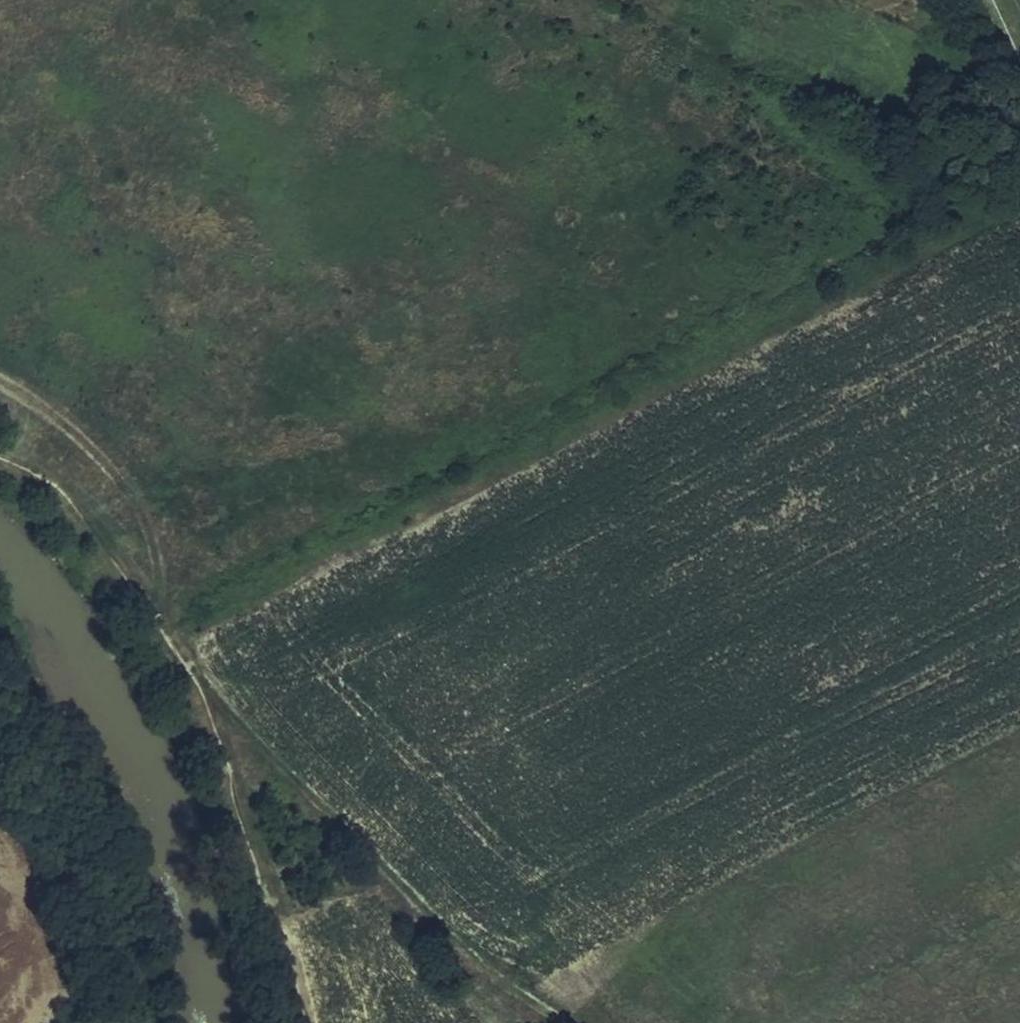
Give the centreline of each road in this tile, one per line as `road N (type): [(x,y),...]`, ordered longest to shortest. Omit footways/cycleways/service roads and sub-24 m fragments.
road 1 (track): [(0,448),(46,473),(105,532),(193,663),(239,776),(309,1022)]
road 2 (track): [(560,1022),(509,986),(369,855),(201,683)]
road 3 (track): [(155,606),(155,559),(135,502),(78,433),(0,382)]

